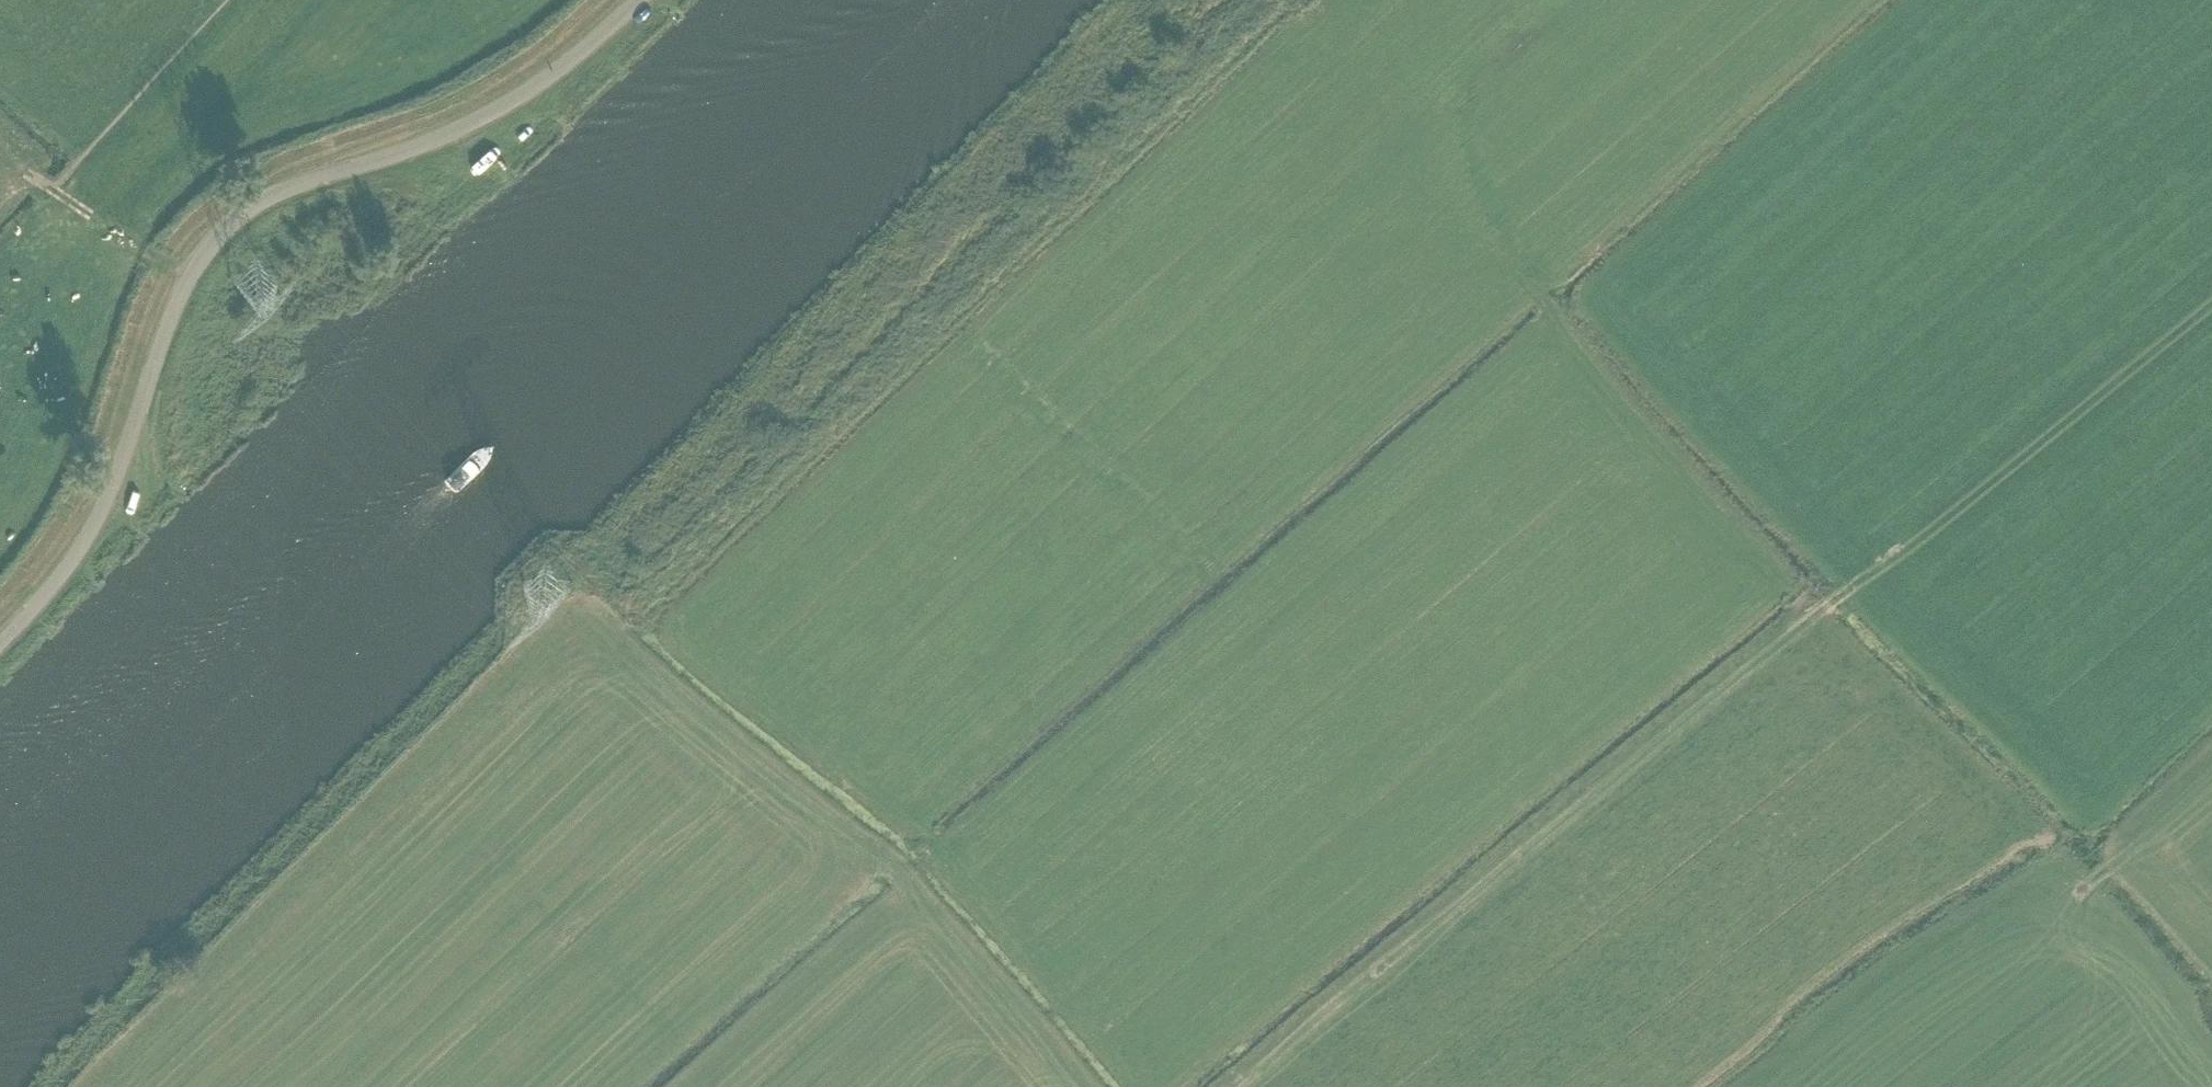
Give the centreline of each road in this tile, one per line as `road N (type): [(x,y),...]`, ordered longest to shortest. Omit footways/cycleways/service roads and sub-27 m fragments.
road 1 (unclassified): [(0,641),(62,575),(106,501),(178,292),(225,224),(277,191),(402,154),(499,111),(639,0)]

